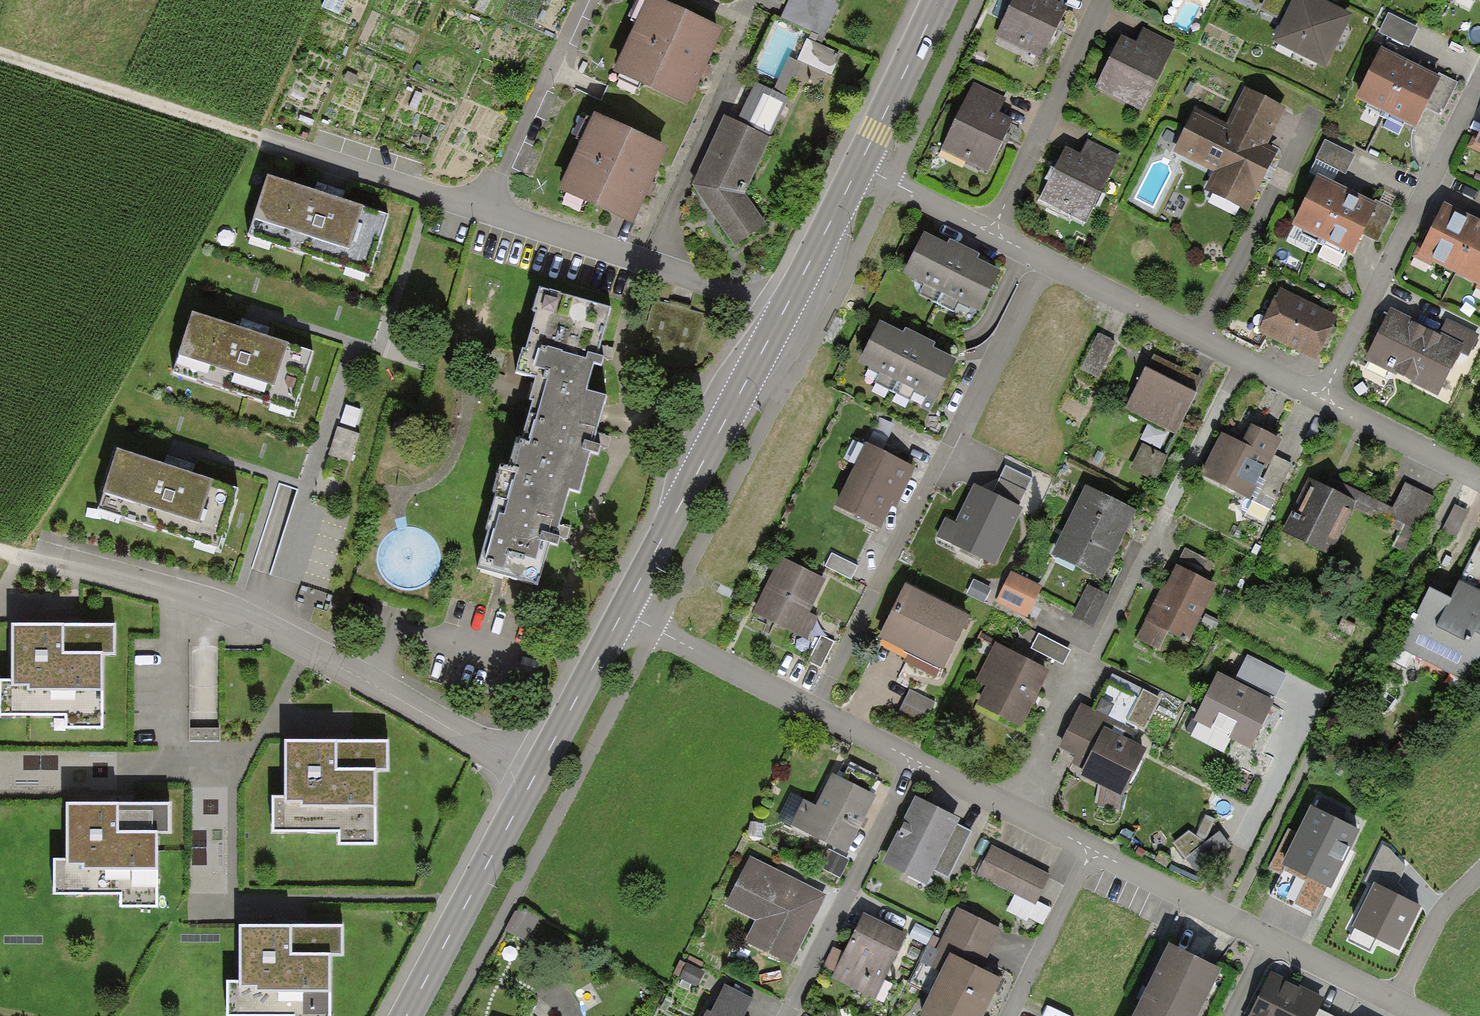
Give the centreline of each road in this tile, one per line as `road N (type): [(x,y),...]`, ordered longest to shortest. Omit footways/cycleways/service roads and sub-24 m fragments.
road 1 (residential): [(534,778),(230,612),(23,552)]
road 2 (residential): [(1012,806),(1240,355)]
road 3 (residential): [(1321,396),(1479,86)]
road 4 (secondary): [(787,306),(625,611)]
road 5 (residential): [(1095,849),(1397,997)]
road 6 (residential): [(625,611),(914,760)]
road 7 (residential): [(787,306),(494,209)]
road 8 (residential): [(914,760),(787,1015)]
road 9 (track): [(268,138),(0,53)]
road 10 (residential): [(991,232),(1240,355)]
road 11 (secondary): [(534,778),(404,1015)]
road 12 (residential): [(991,232),(1103,0)]
road 13 (residential): [(494,209),(268,138)]
road 14 (residential): [(587,0),(494,209)]
road 15 (secondary): [(625,611),(534,778)]
road 16 (residential): [(1095,849),(1010,1015)]
road 17 (secondary): [(938,0),(859,163)]
road 18 (residential): [(1321,396),(1479,477)]
road 19 (secondary): [(859,163),(787,306)]
road 20 (residential): [(1397,997),(1440,915),(1479,874)]
road 21 (residential): [(859,163),(991,232)]

